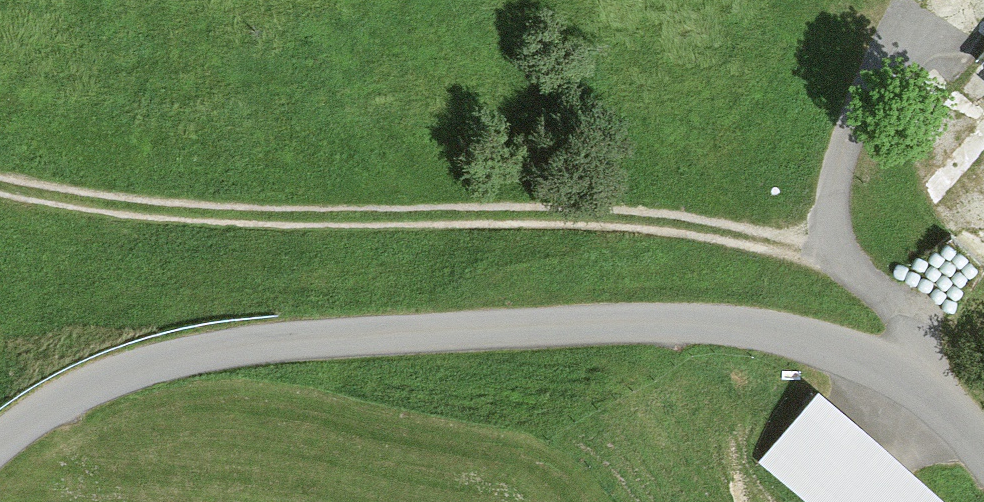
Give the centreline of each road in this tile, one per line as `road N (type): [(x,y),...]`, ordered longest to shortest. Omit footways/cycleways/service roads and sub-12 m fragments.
road 1 (unclassified): [(0,442),(73,393),(122,374),(258,343),(679,323),(747,327),(844,350),(912,384),(983,452)]
road 2 (track): [(0,185),(145,208),(318,220),(481,216),(680,225),(845,257)]
road 3 (track): [(912,384),(914,331),(845,257),(832,204),(848,133),(868,92),(935,0)]

